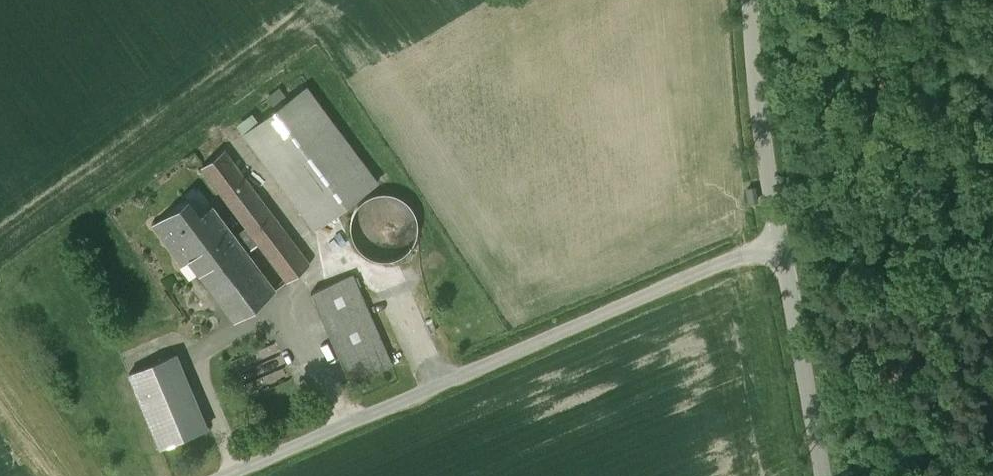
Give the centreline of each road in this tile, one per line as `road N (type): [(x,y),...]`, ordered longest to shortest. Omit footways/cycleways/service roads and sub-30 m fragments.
road 1 (unclassified): [(781,239),(226,475)]
road 2 (tertiary): [(751,0),(781,239)]
road 3 (tertiary): [(781,239),(823,475)]
road 4 (track): [(992,262),(781,239)]

